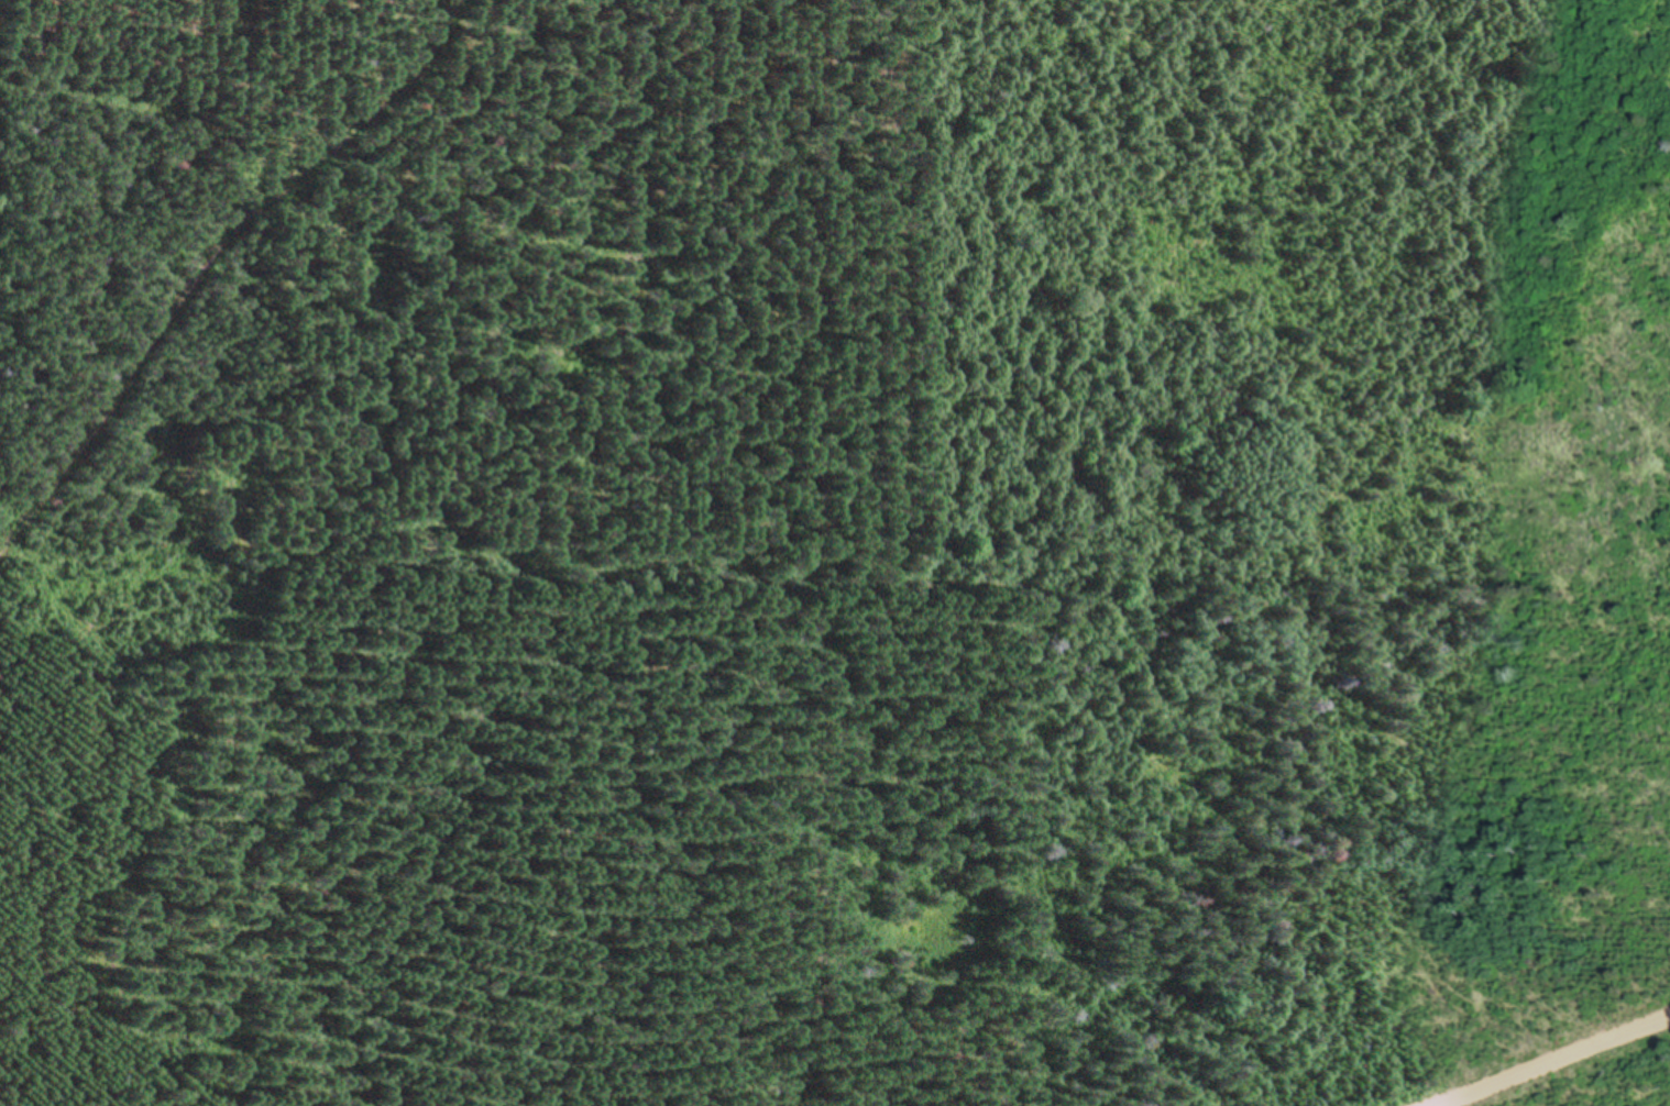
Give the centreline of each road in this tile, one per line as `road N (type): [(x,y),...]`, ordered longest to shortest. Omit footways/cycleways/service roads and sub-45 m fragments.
road 1 (residential): [(1451,1105),(1669,1029)]

